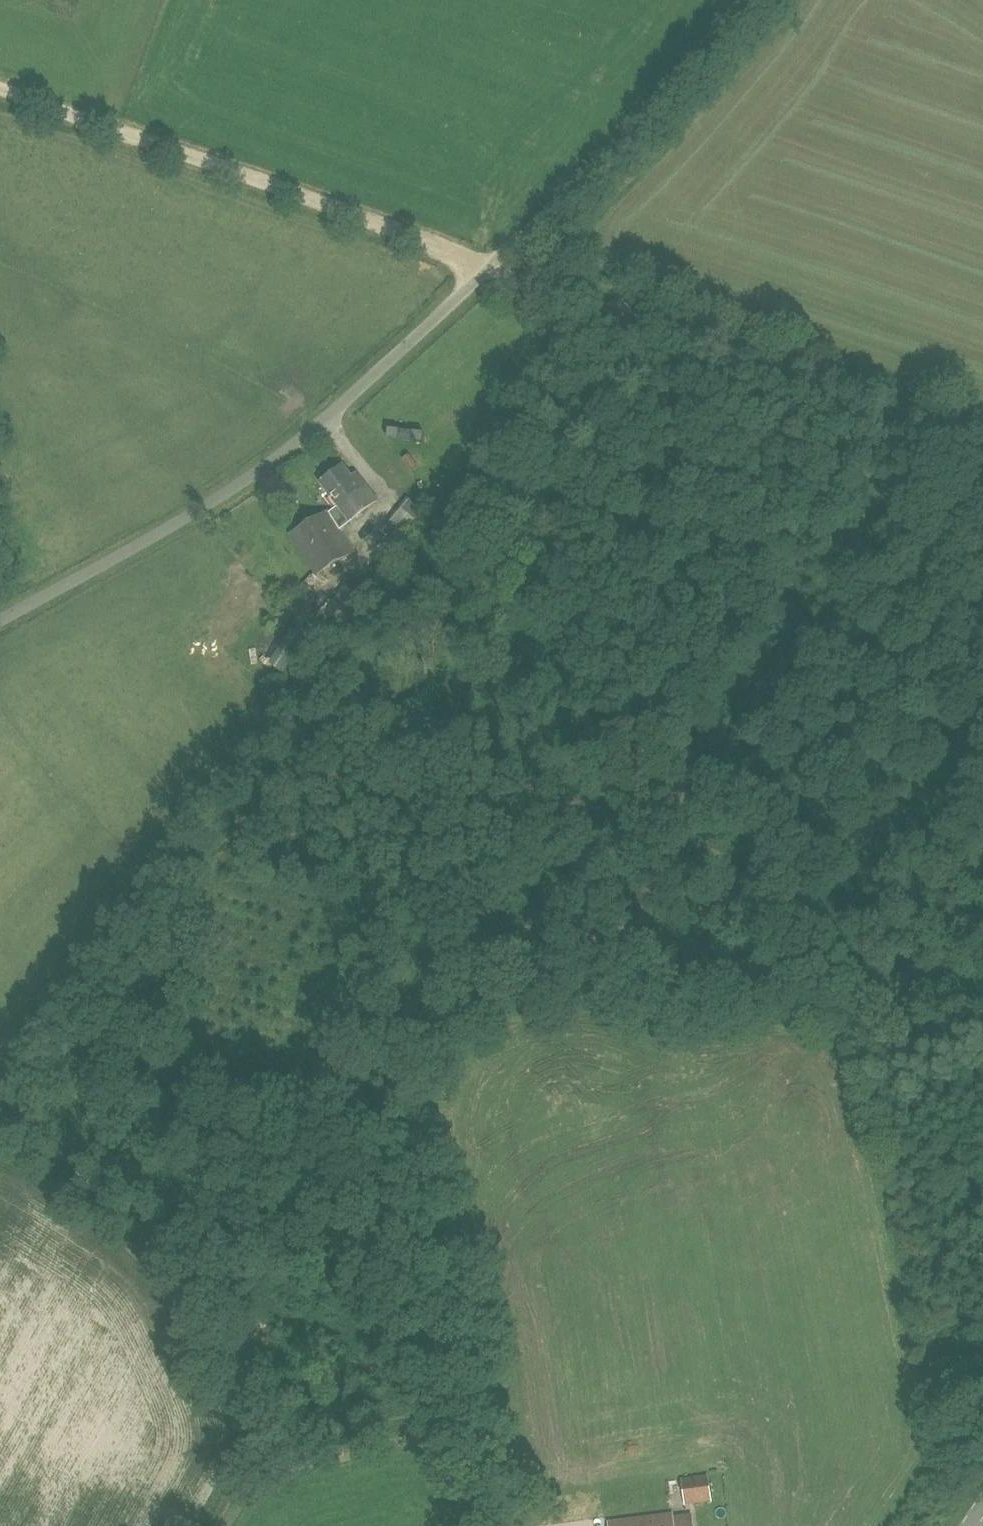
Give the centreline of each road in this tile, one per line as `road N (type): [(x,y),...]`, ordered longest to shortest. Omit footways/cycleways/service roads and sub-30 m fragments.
road 1 (track): [(982,443),(0,93)]
road 2 (unclassified): [(0,623),(222,500),(324,423),(609,154),(749,0)]

